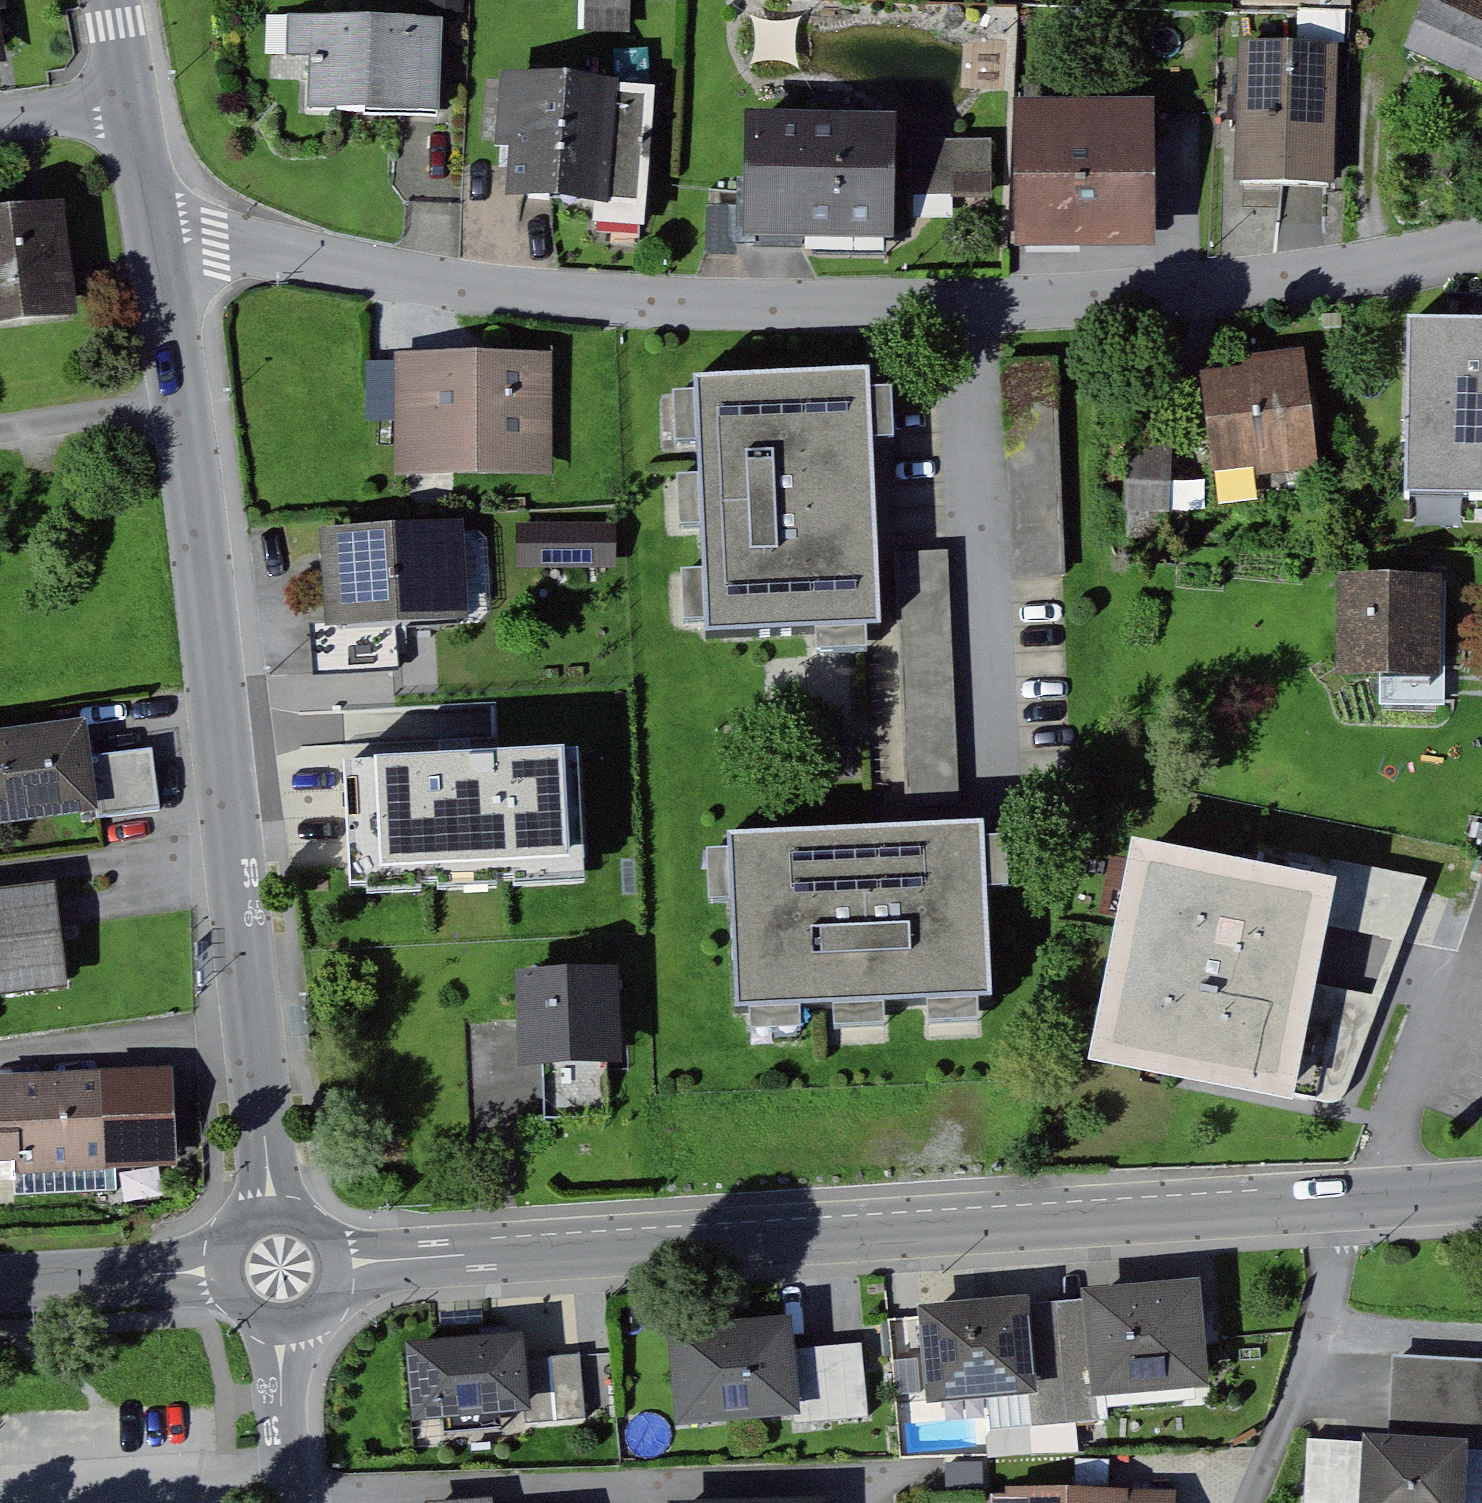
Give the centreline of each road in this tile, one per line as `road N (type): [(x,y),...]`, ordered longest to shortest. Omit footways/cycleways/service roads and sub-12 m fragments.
road 1 (residential): [(166,243),(227,241),(302,258),(620,298),(982,307),(1308,281),(1481,246)]
road 2 (tertiary): [(1481,1193),(346,1261)]
road 3 (residential): [(166,243),(291,1225)]
road 4 (tertiary): [(257,1271),(0,1286)]
road 5 (residential): [(304,1311),(296,1385),(305,1502)]
road 6 (residential): [(141,100),(166,243)]
road 7 (residential): [(0,117),(141,100)]

